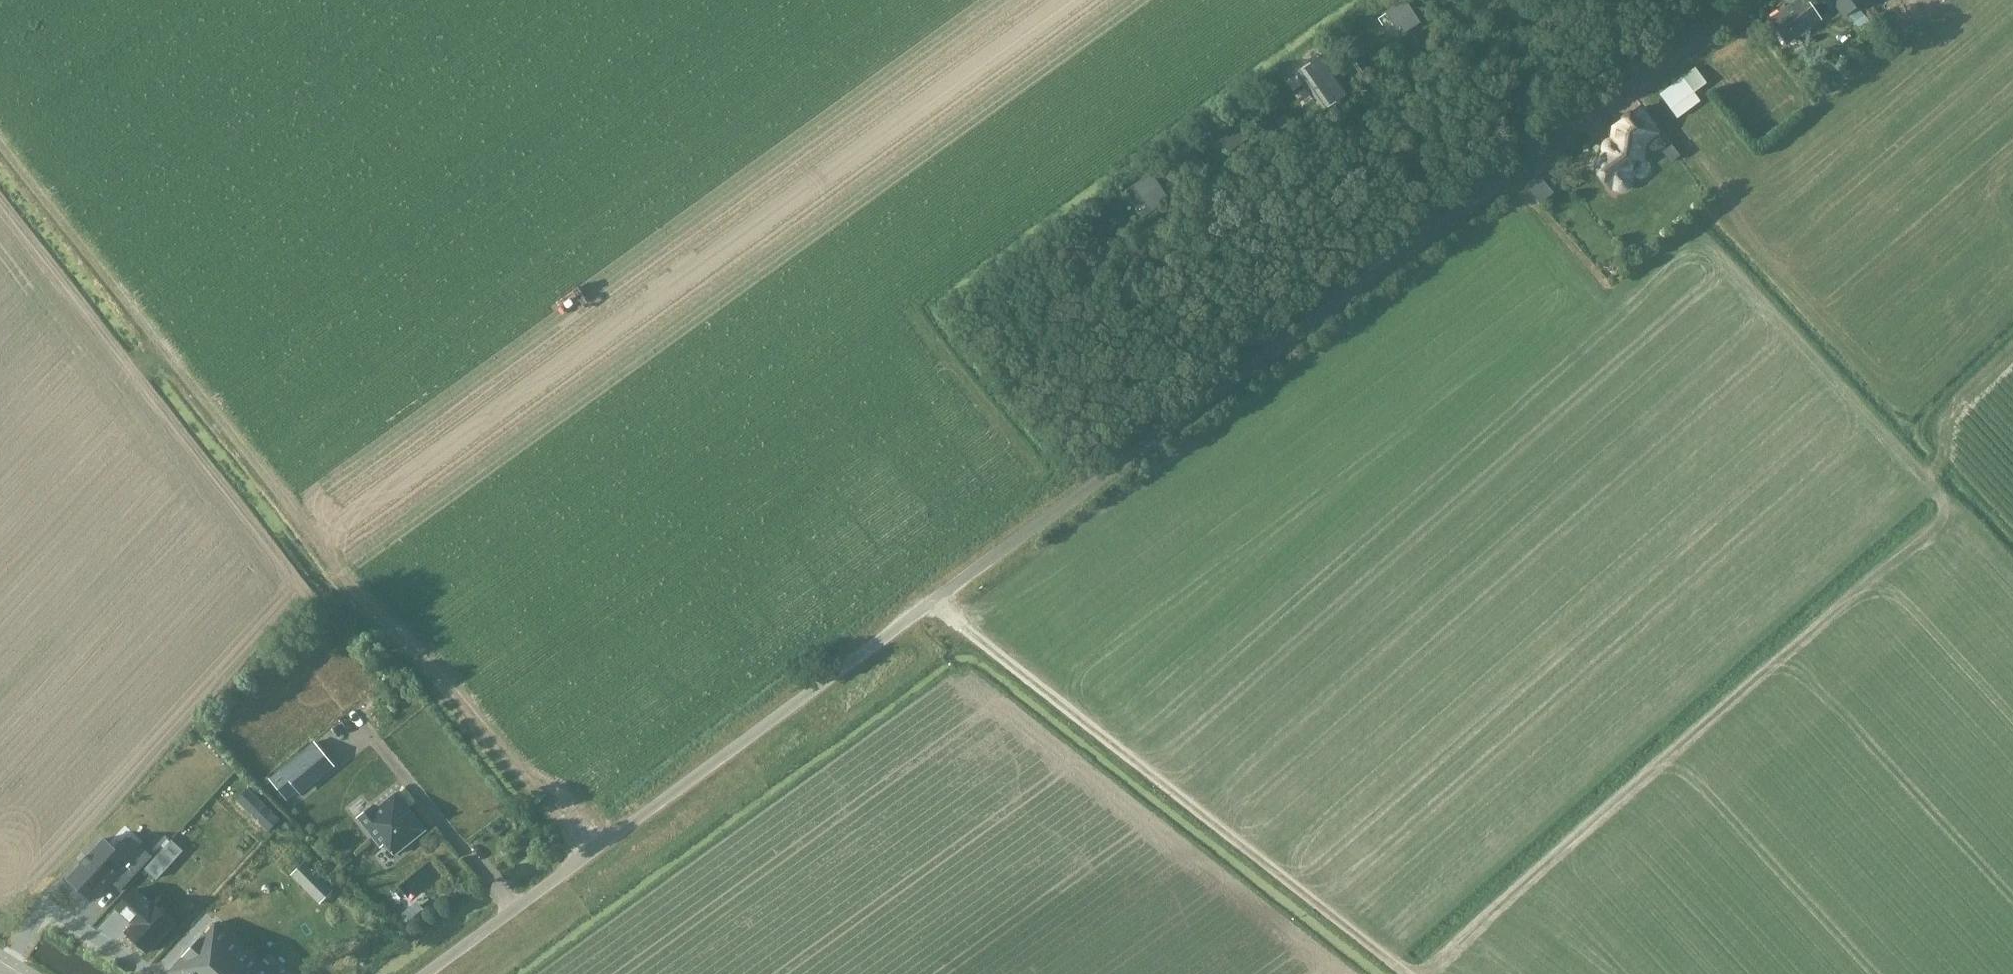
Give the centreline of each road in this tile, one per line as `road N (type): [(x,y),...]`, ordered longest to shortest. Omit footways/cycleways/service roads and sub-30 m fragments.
road 1 (unclassified): [(424,973),(1747,0)]
road 2 (track): [(1412,973),(933,599)]
road 3 (track): [(1589,18),(1552,20),(1456,58),(1430,55)]

